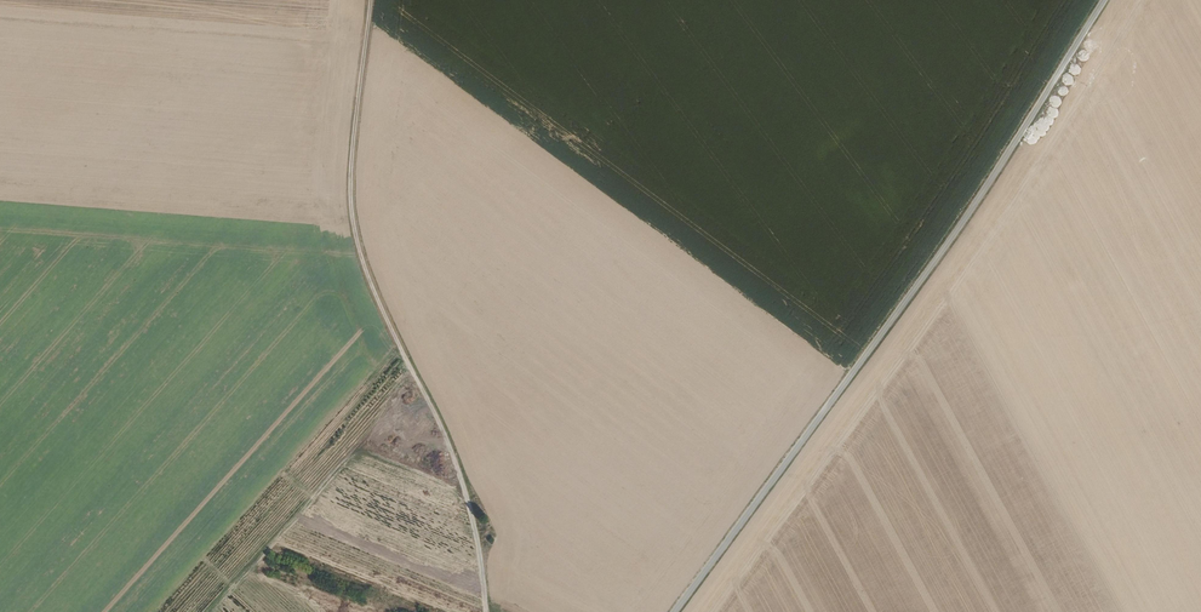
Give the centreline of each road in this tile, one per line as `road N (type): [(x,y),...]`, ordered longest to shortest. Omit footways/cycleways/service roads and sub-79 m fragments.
road 1 (track): [(674,611),(954,234),(1105,0)]
road 2 (track): [(487,611),(481,550),(462,480),(359,245),(353,183),(361,102)]

